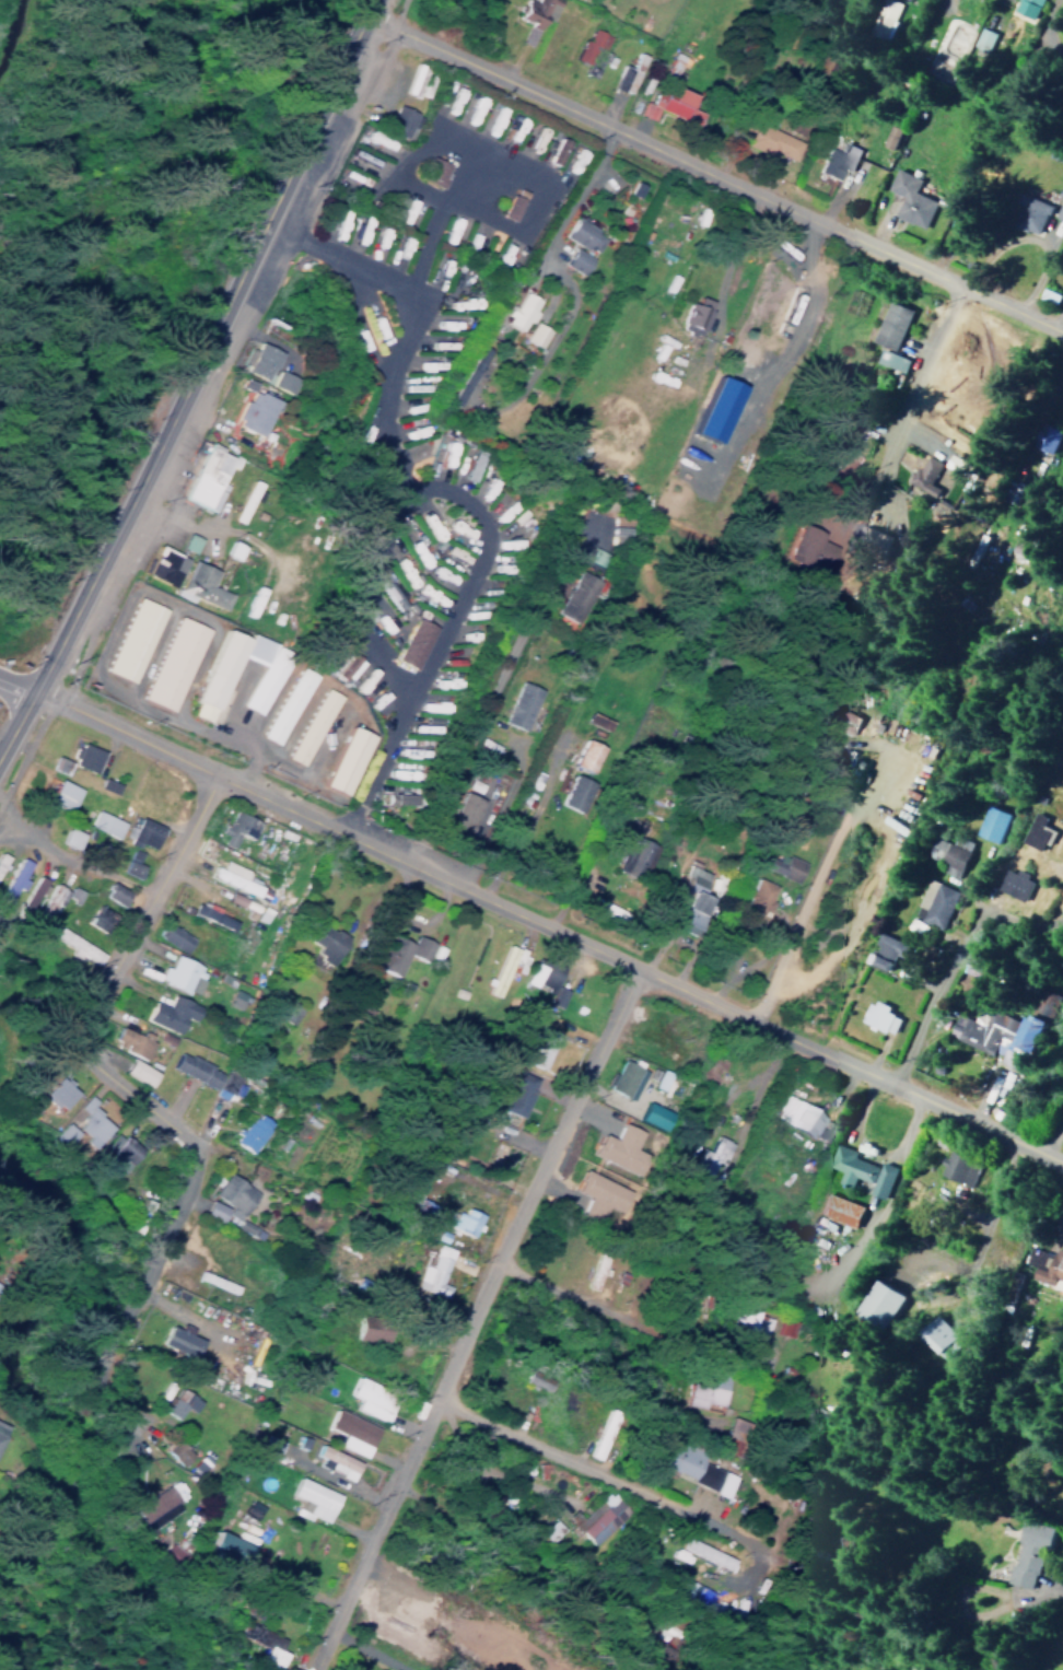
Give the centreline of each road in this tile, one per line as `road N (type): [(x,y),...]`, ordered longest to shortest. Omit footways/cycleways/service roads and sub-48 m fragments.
road 1 (secondary): [(0,749),(160,446),(372,0)]
road 2 (residential): [(314,1669),(491,1259),(638,966)]
road 3 (residential): [(1062,329),(366,12)]
road 4 (residential): [(110,1353),(196,1161),(187,1136),(82,1047),(79,1032),(217,772)]
road 5 (residential): [(638,966),(36,686)]
road 6 (residential): [(1062,1161),(638,966)]
road 7 (residential): [(431,1404),(721,1526)]
road 8 (residential): [(890,1079),(1021,806)]
road 9 (residential): [(751,1017),(864,751)]
road 10 (residential): [(959,281),(866,486)]

